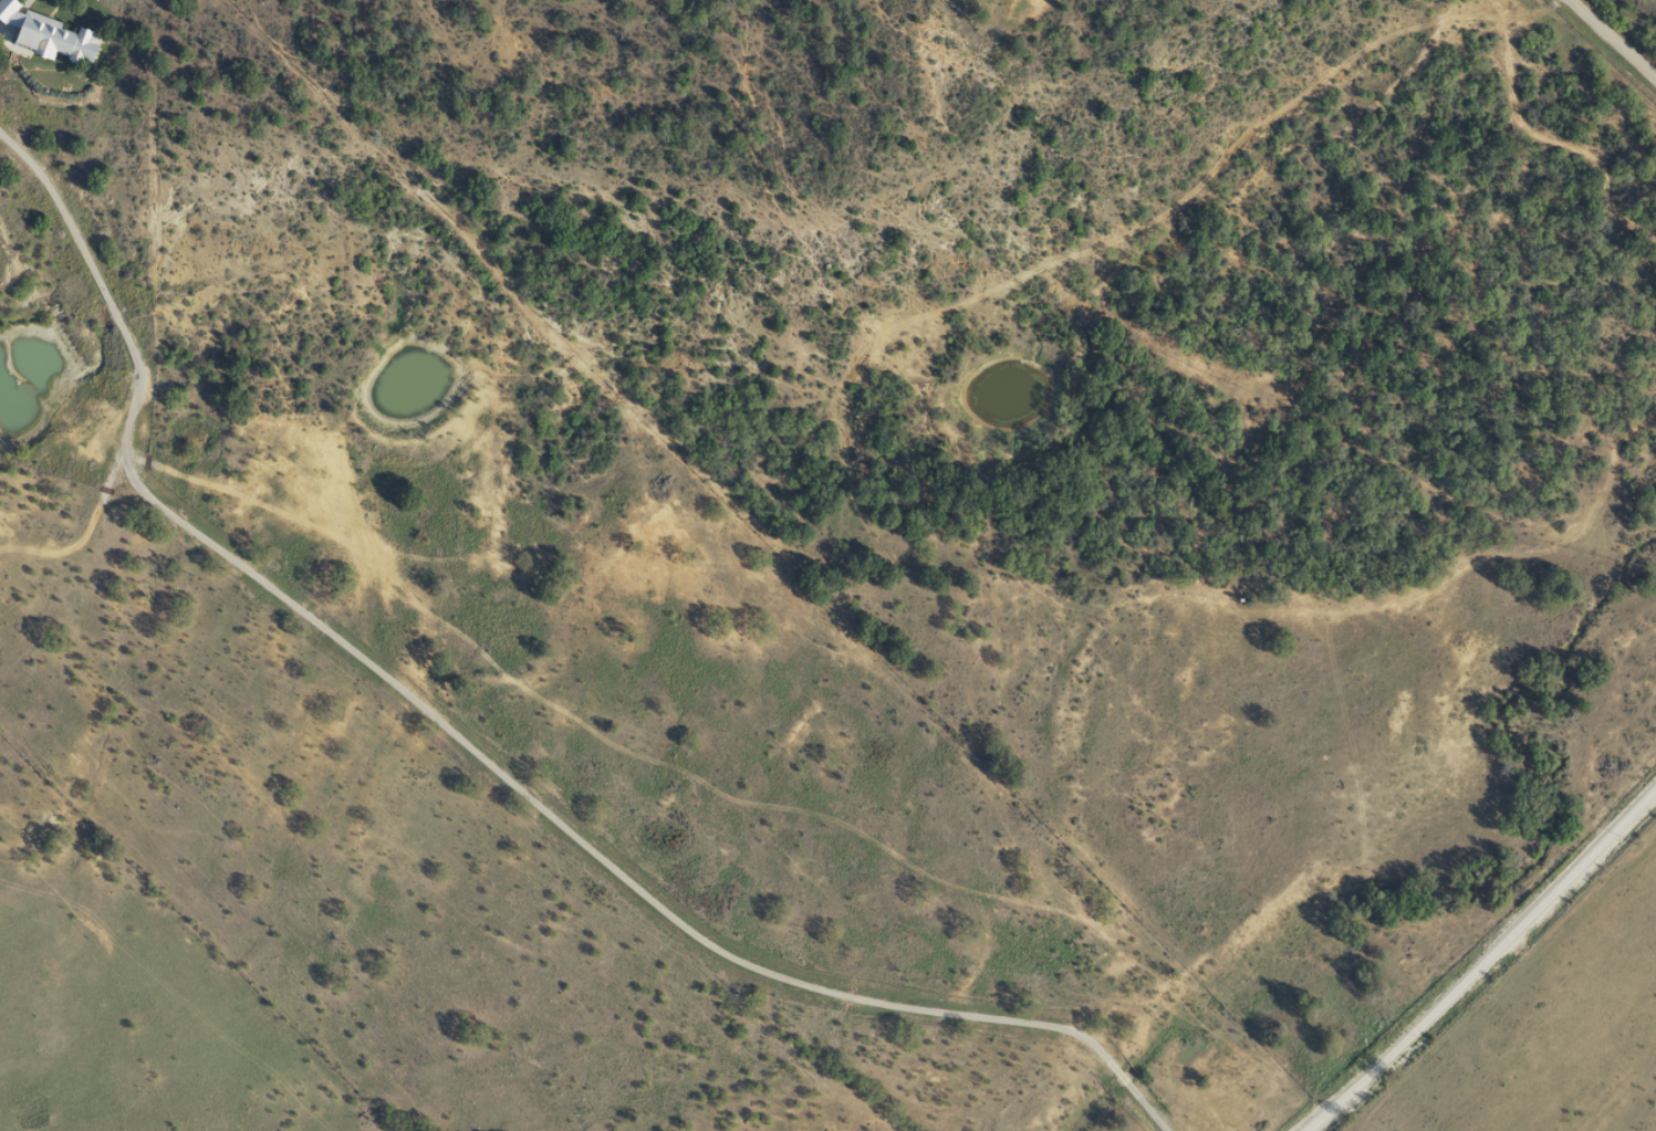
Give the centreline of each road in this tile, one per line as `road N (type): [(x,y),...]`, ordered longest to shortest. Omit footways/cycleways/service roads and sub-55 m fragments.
road 1 (residential): [(1282,1130),(1655,758)]

